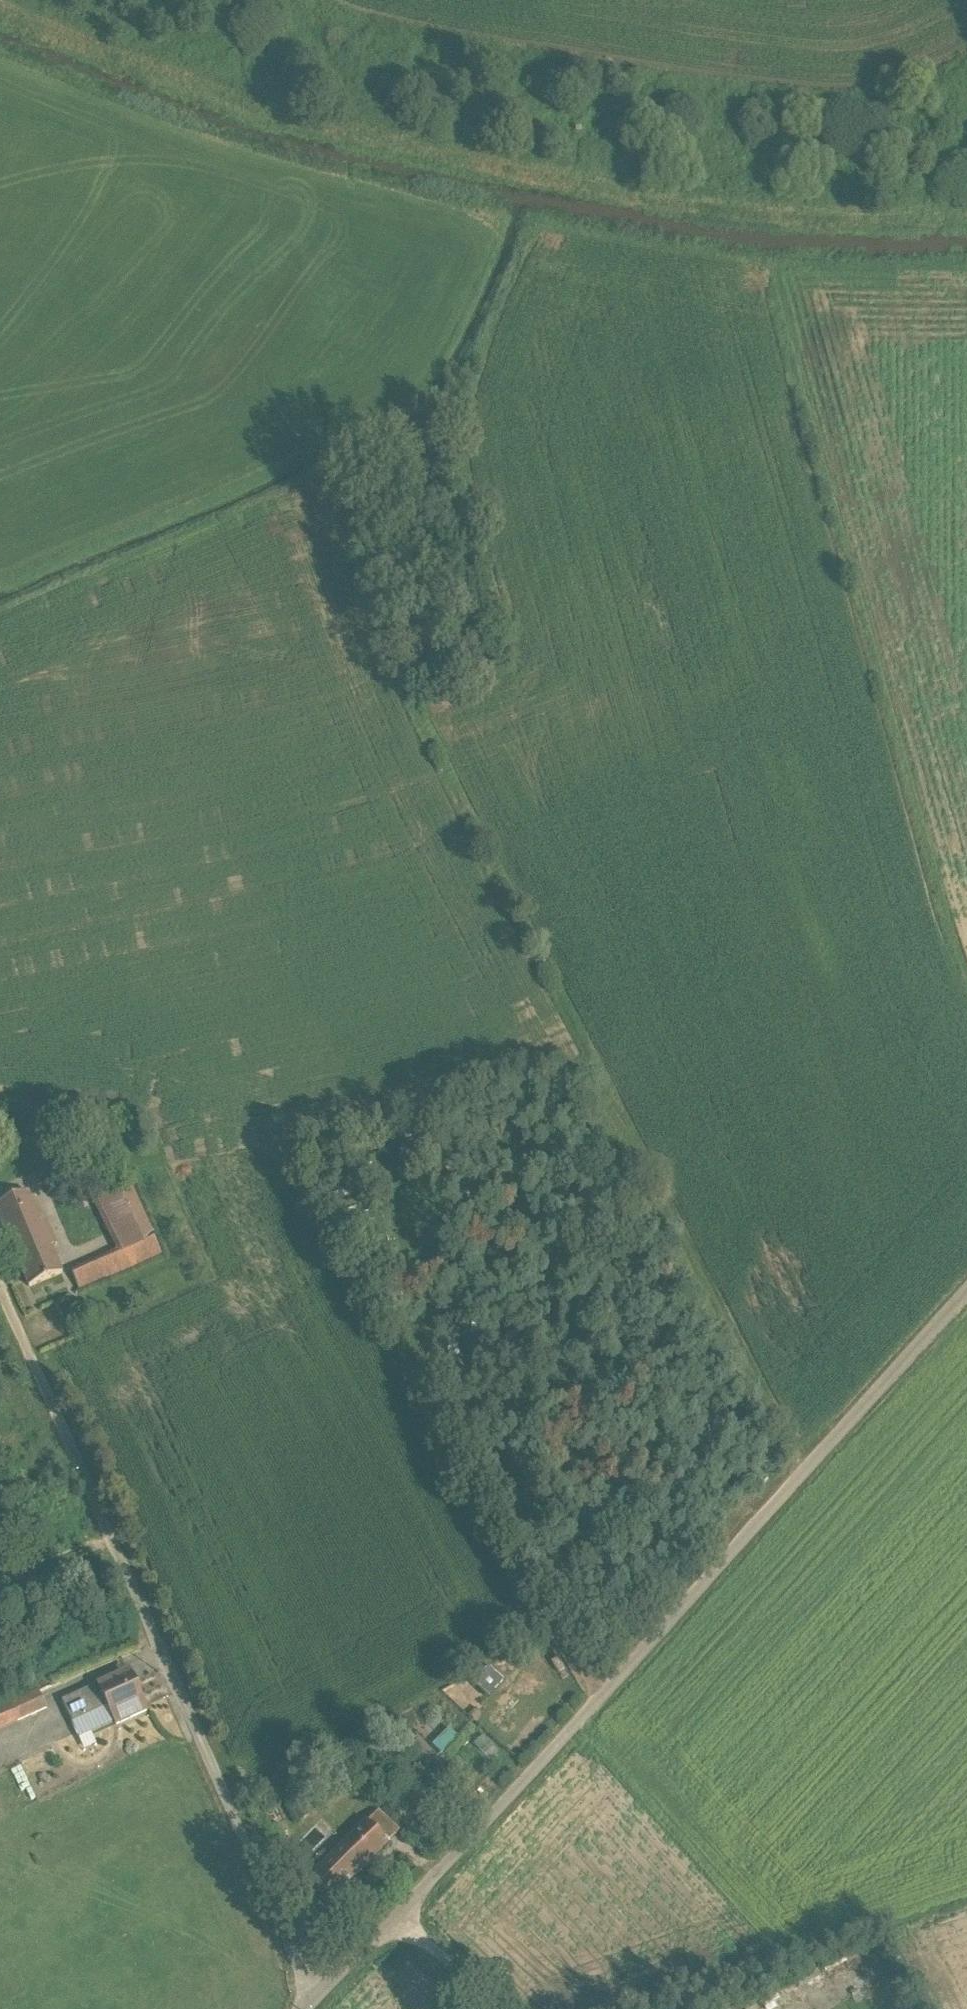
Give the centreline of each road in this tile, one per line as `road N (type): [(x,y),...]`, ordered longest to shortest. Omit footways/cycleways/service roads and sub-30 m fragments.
road 1 (track): [(0,2),(301,118),(494,162),(806,214),(966,224)]
road 2 (unclassified): [(966,1290),(309,2008)]
road 3 (track): [(800,1477),(563,1054)]

